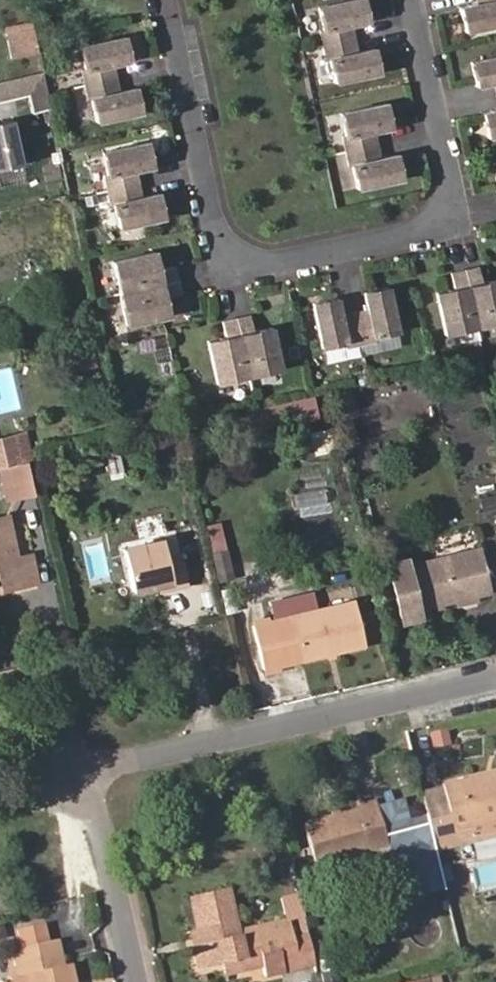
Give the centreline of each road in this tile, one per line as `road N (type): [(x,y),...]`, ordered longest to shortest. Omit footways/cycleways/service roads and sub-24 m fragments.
road 1 (residential): [(172,0),(231,265),(462,221),(414,0)]
road 2 (residential): [(495,674),(124,761),(89,780)]
road 3 (residential): [(89,780),(137,981)]

